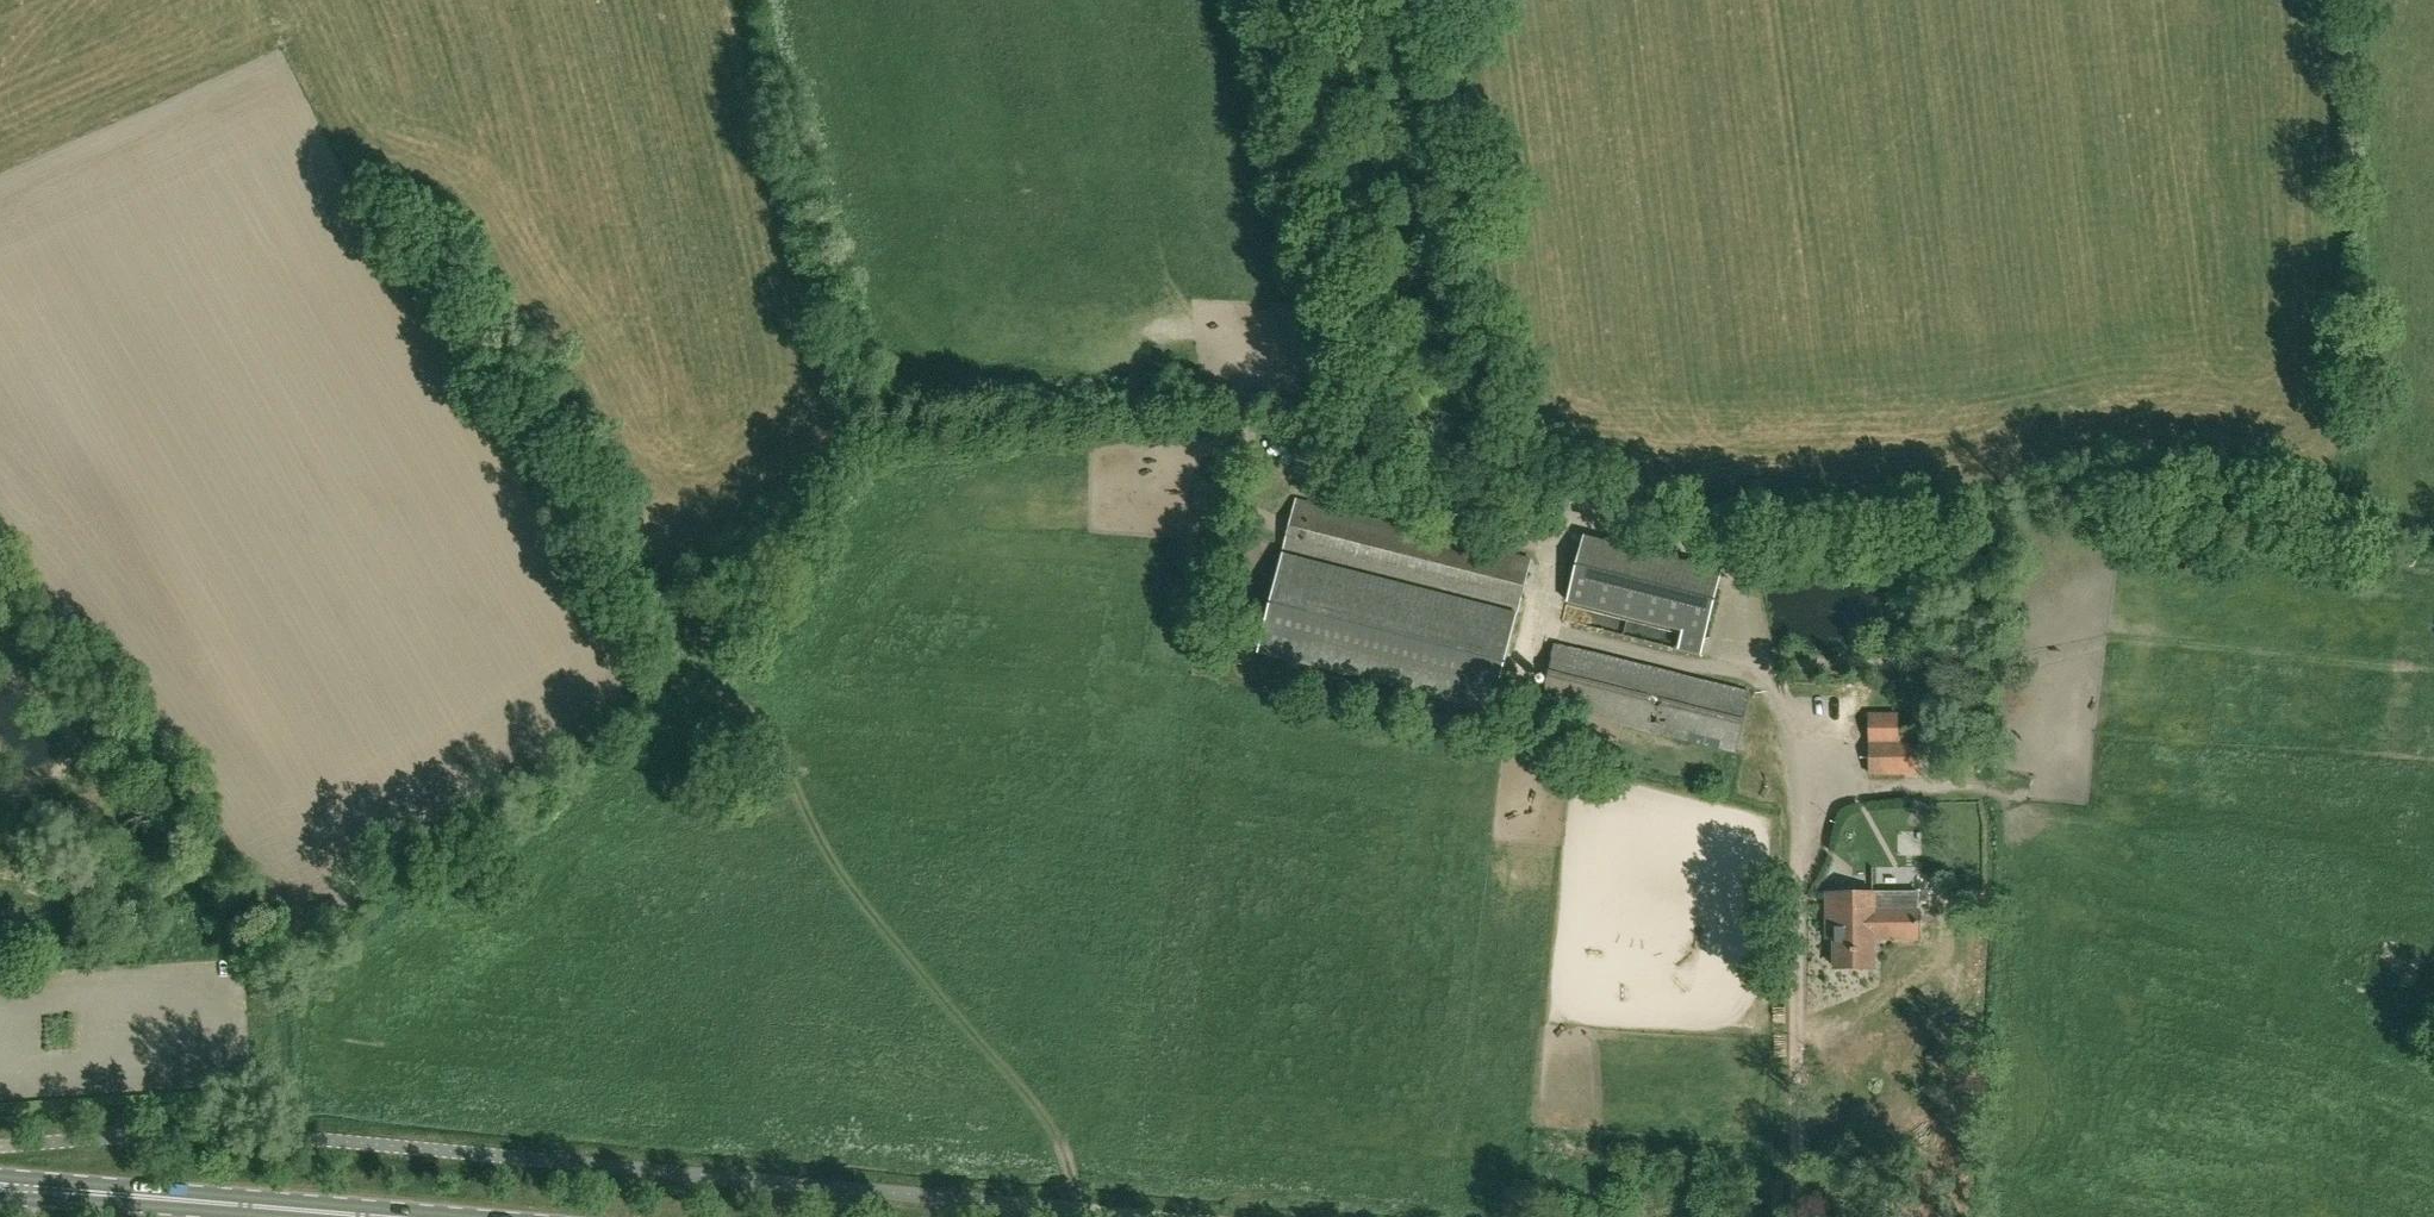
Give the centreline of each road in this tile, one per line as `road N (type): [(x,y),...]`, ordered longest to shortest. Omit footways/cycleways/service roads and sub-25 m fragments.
road 1 (primary): [(379,1216),(0,1187)]

